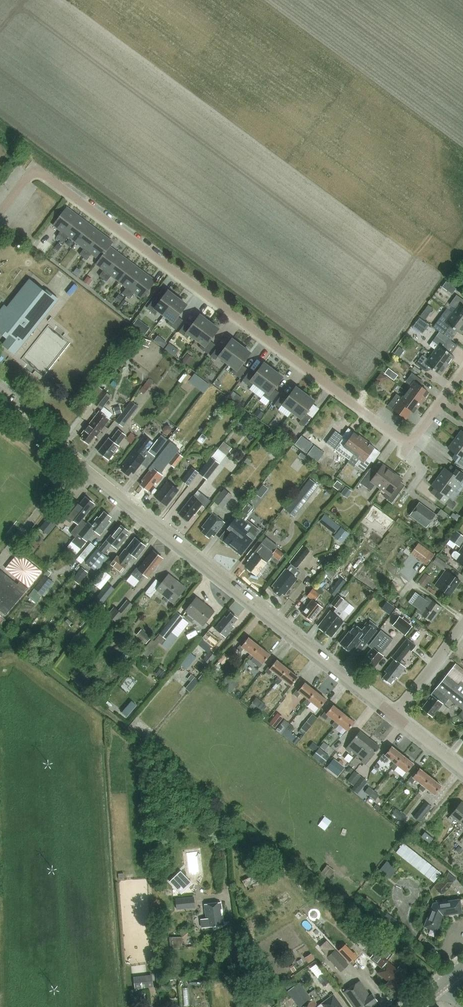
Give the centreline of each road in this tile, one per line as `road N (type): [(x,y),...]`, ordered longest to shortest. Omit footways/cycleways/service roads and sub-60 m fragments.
road 1 (residential): [(0,213),(34,168),(396,439),(417,437),(462,375)]
road 2 (unclassified): [(395,717),(0,401)]

